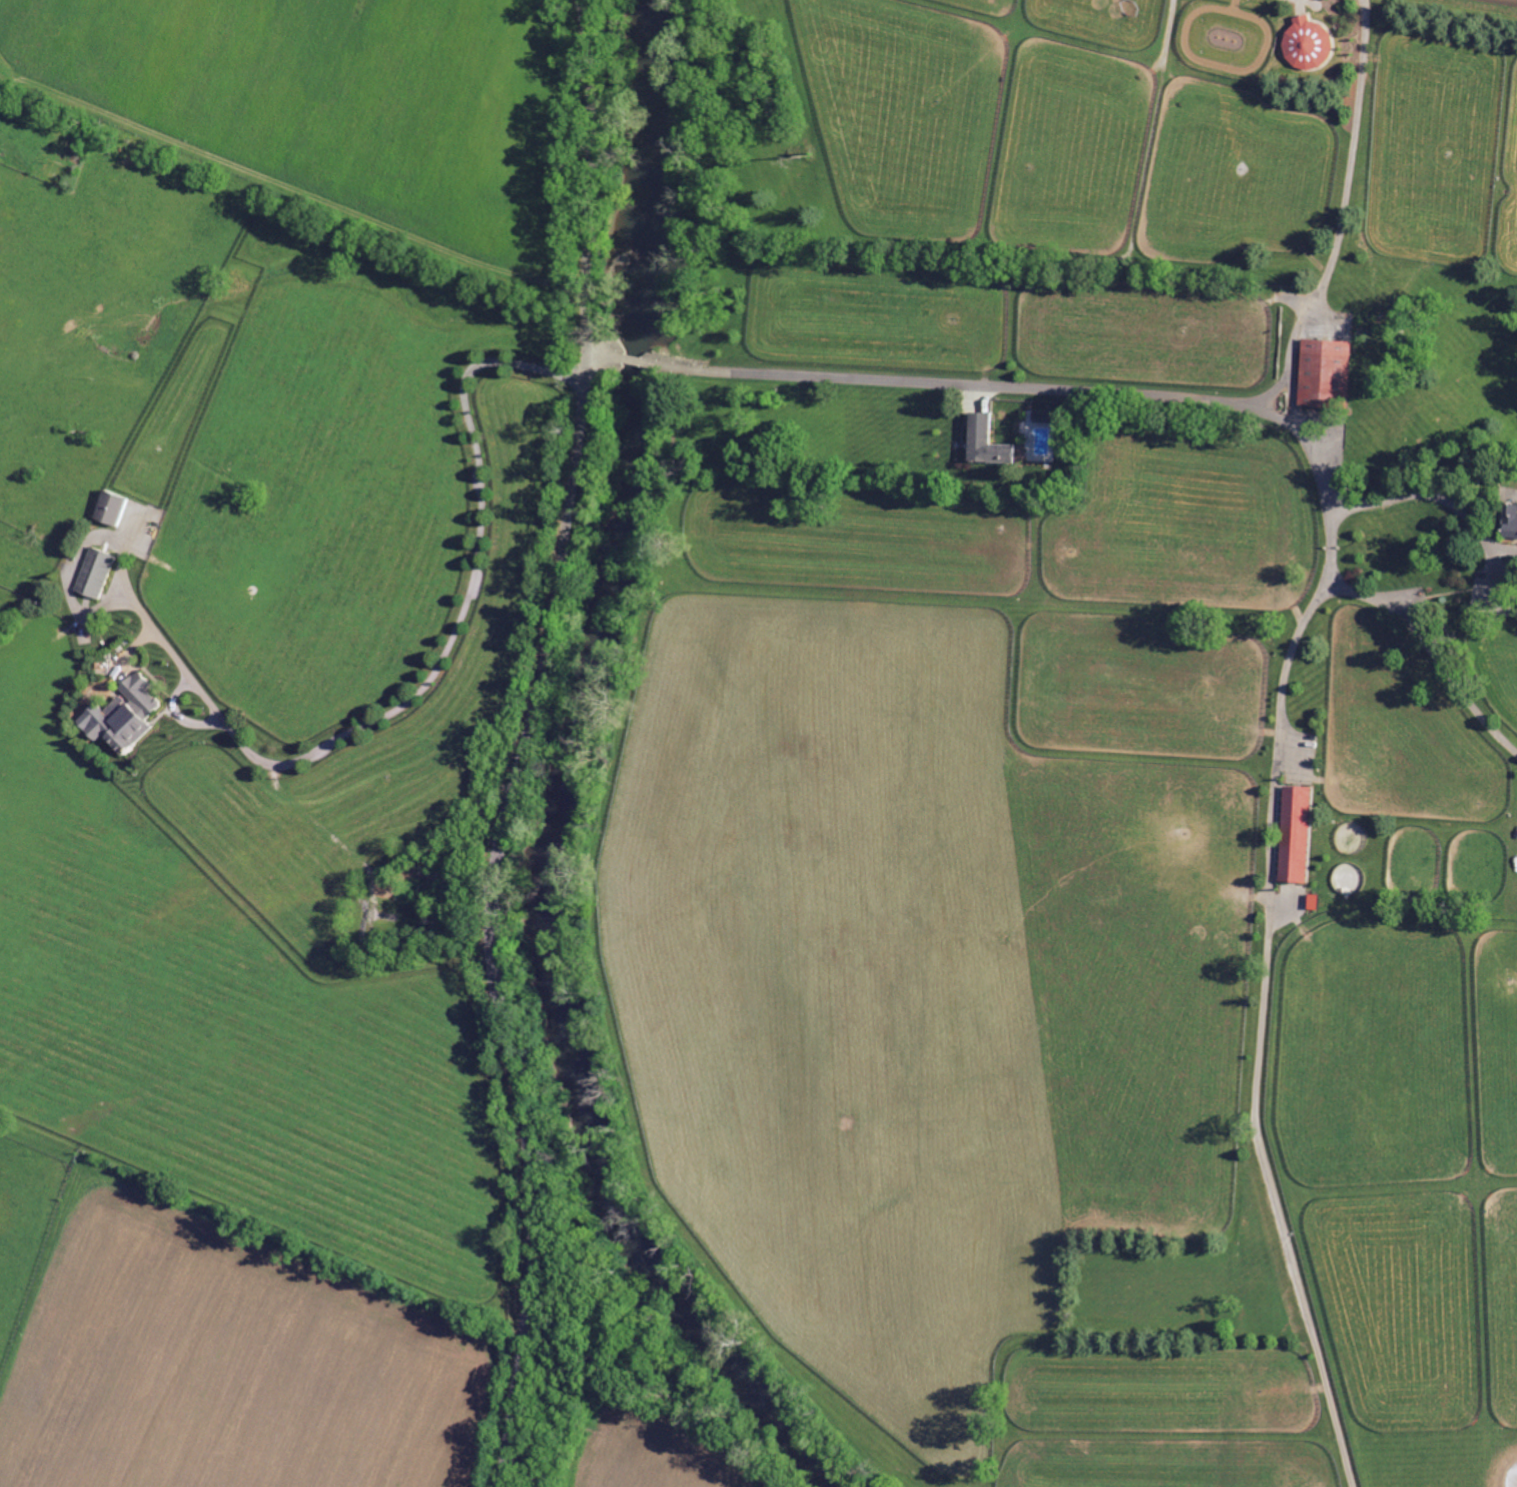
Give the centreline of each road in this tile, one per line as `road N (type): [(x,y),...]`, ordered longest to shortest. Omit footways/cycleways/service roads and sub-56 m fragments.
road 1 (residential): [(501,1486),(530,1305),(535,1189),(499,983),(496,872),(552,626),(592,356),(592,92),(580,0)]

